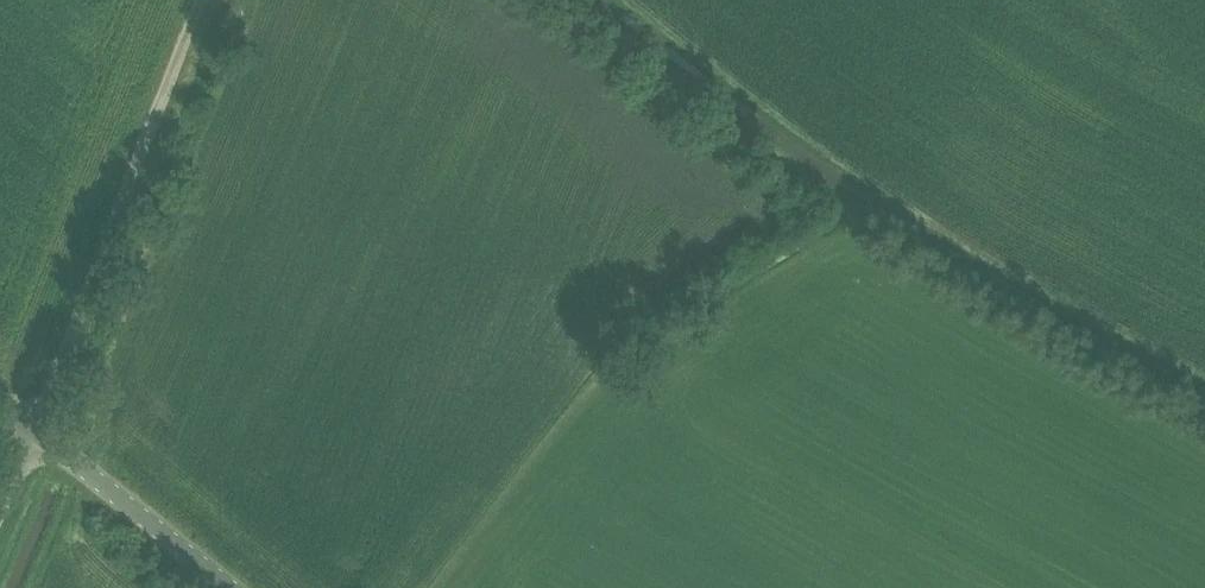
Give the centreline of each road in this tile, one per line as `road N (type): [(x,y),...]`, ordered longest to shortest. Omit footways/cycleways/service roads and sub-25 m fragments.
road 1 (track): [(36,429),(203,0)]
road 2 (tertiary): [(227,587),(36,429)]

